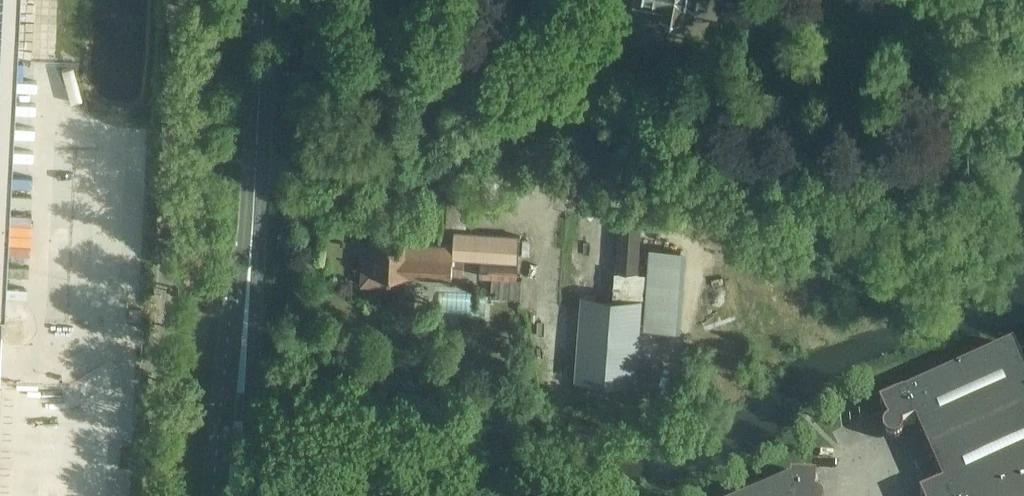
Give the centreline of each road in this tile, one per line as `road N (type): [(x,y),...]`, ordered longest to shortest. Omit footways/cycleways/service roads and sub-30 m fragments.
road 1 (secondary): [(241,395),(264,0)]

